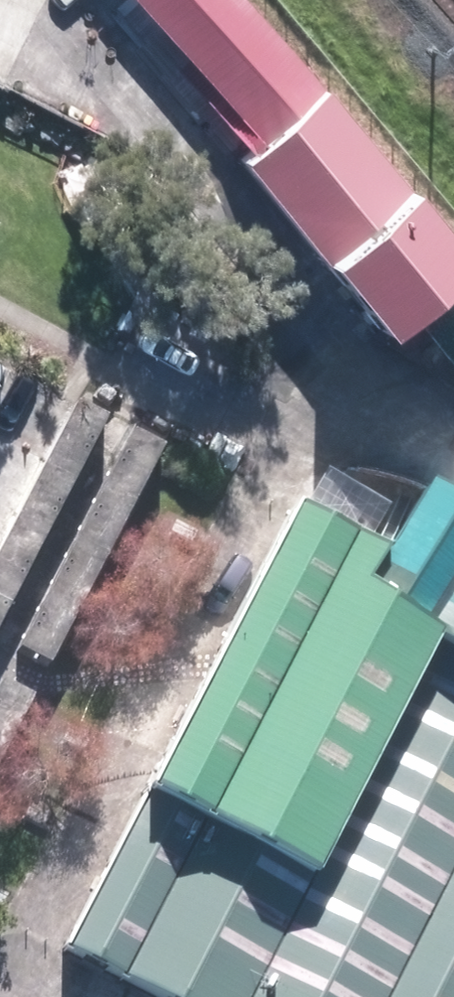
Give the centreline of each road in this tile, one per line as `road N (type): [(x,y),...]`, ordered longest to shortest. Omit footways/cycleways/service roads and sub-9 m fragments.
road 1 (track): [(334,0),(453,138)]

